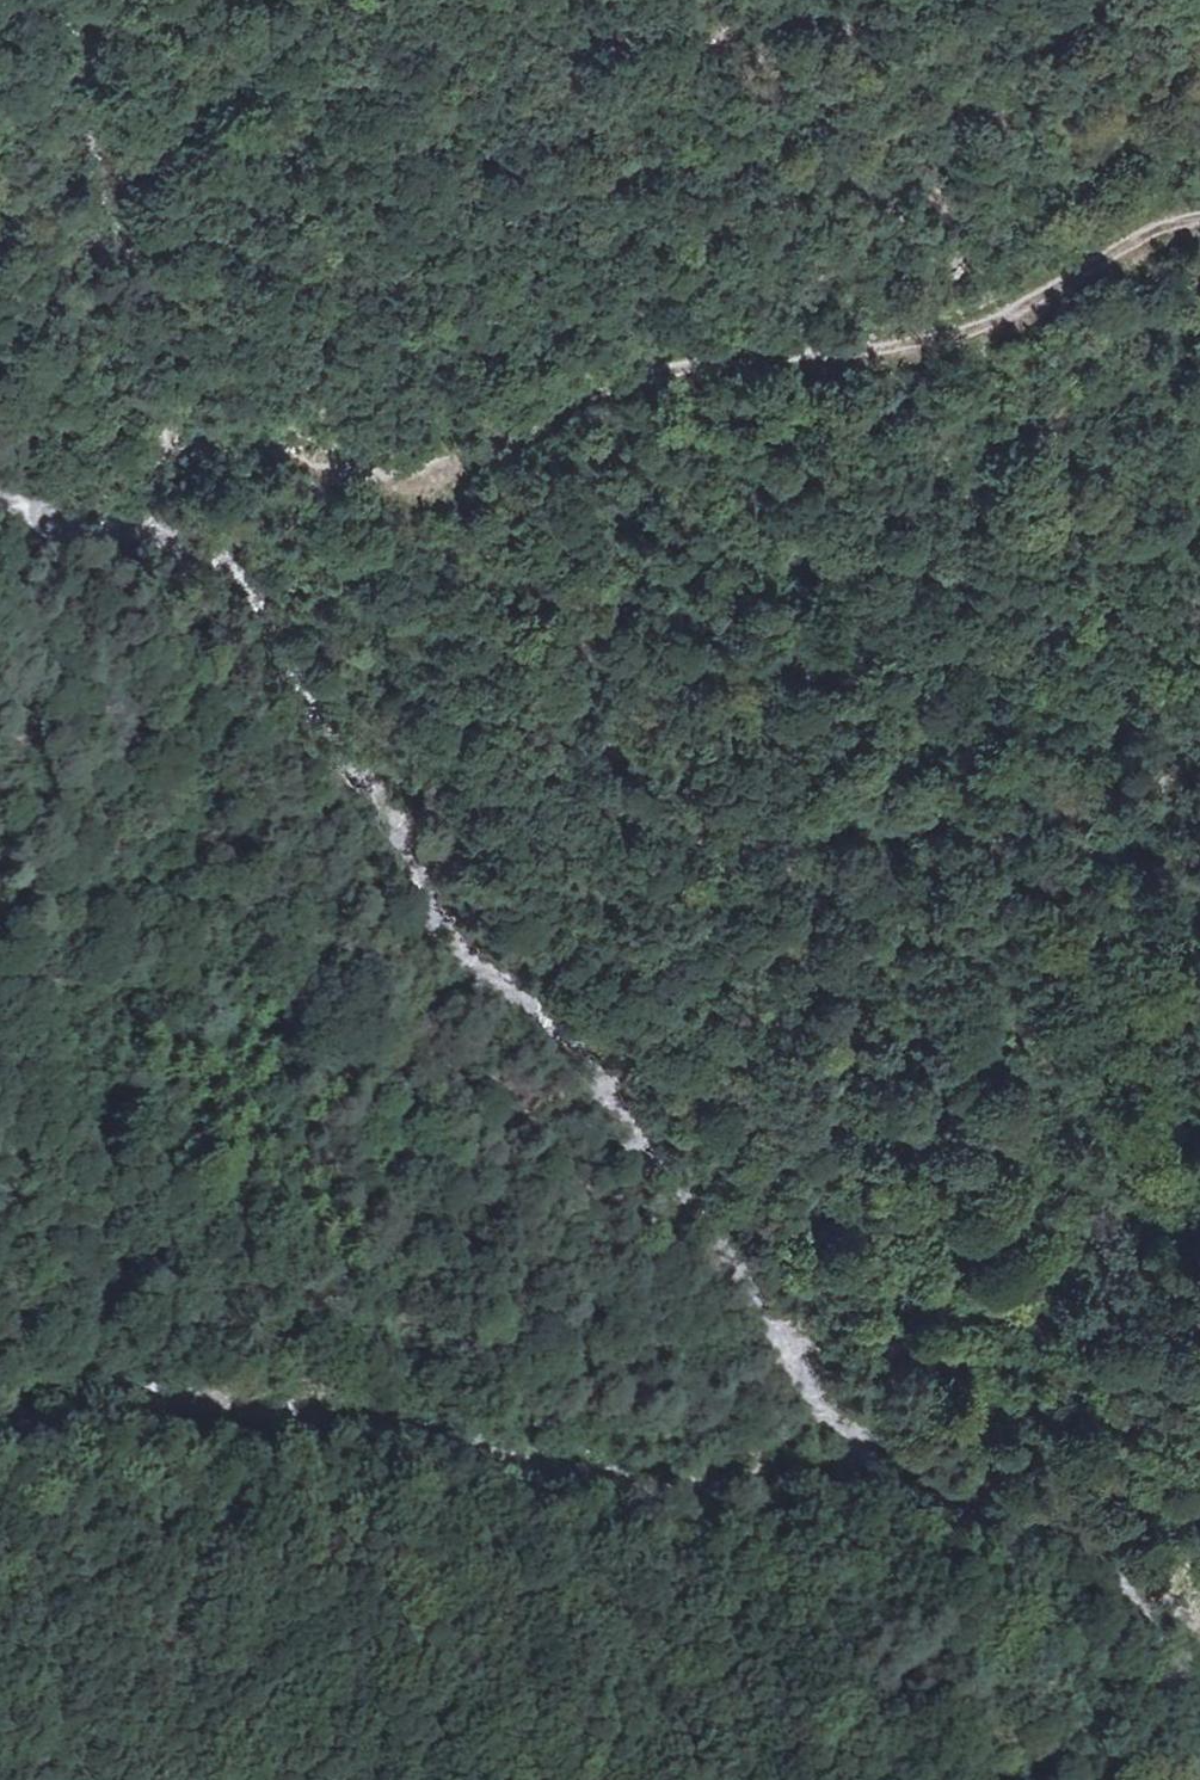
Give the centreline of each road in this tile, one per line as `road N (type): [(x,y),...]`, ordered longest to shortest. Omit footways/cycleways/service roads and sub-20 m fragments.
road 1 (track): [(399,475),(629,371),(882,344),(997,316),(1134,235),(1199,216)]
road 2 (track): [(1199,1498),(1078,1355),(998,1319),(942,1320)]

